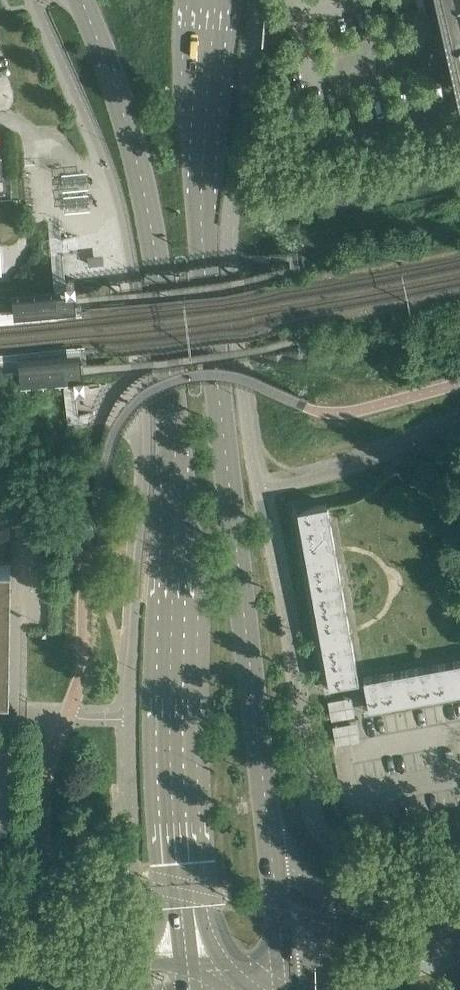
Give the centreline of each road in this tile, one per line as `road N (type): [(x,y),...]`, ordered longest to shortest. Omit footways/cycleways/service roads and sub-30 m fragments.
road 1 (secondary): [(82,0),(136,157),(171,365),(177,494),(168,660),(187,962)]
road 2 (secondary): [(270,843),(202,260),(215,0)]
road 3 (secondary): [(459,906),(415,914),(357,903),(304,878),(270,843)]
road 4 (tertiary): [(187,962),(0,961)]
road 5 (secondary): [(459,942),(402,959),(284,963)]
road 6 (secondary): [(284,963),(270,843)]

